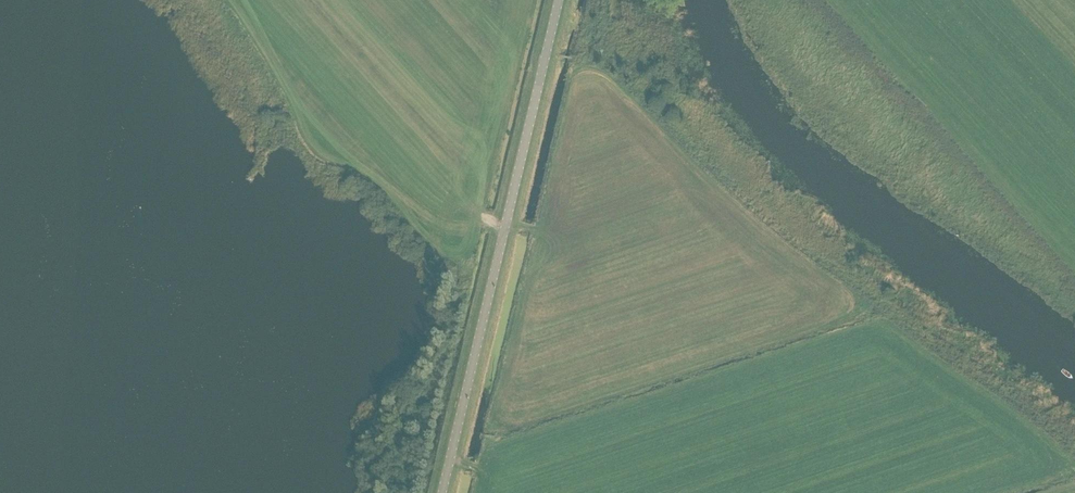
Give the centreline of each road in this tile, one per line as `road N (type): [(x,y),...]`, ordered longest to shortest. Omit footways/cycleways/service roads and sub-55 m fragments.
road 1 (tertiary): [(443,492),(560,0)]

